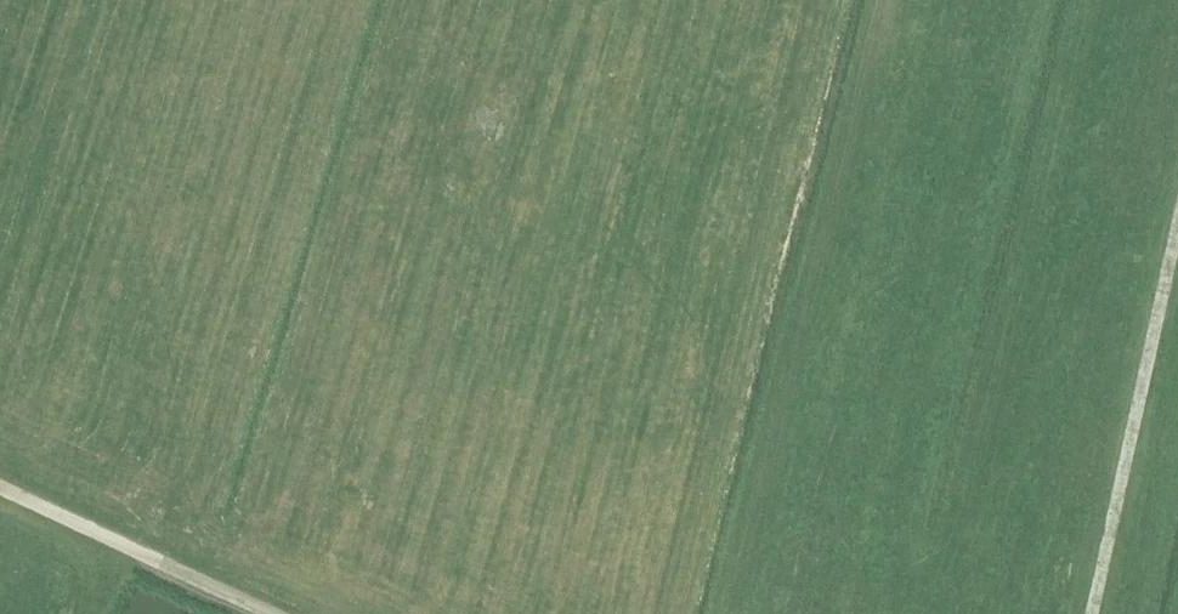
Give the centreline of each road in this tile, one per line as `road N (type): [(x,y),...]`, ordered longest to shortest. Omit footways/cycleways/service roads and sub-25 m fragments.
road 1 (track): [(1093,613),(1177,235)]
road 2 (track): [(0,486),(284,613)]

